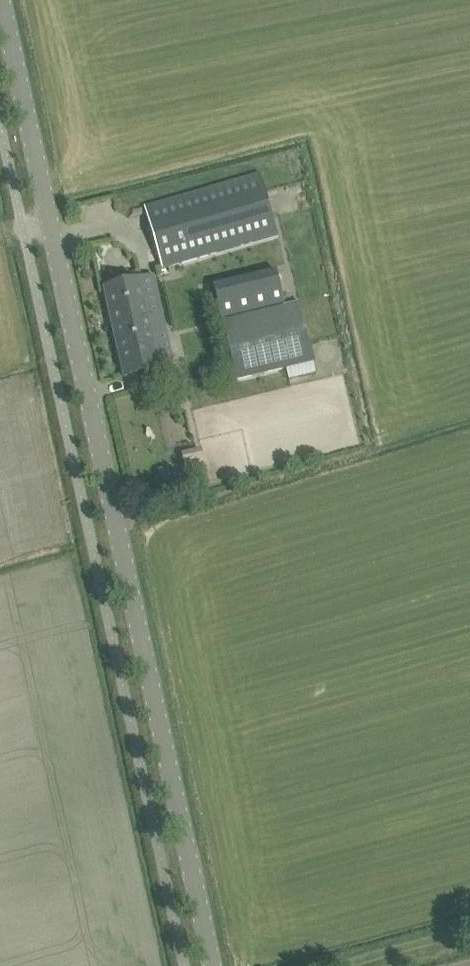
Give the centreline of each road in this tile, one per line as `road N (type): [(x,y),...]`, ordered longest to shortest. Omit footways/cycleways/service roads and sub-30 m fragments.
road 1 (unclassified): [(210,965),(0,0)]

